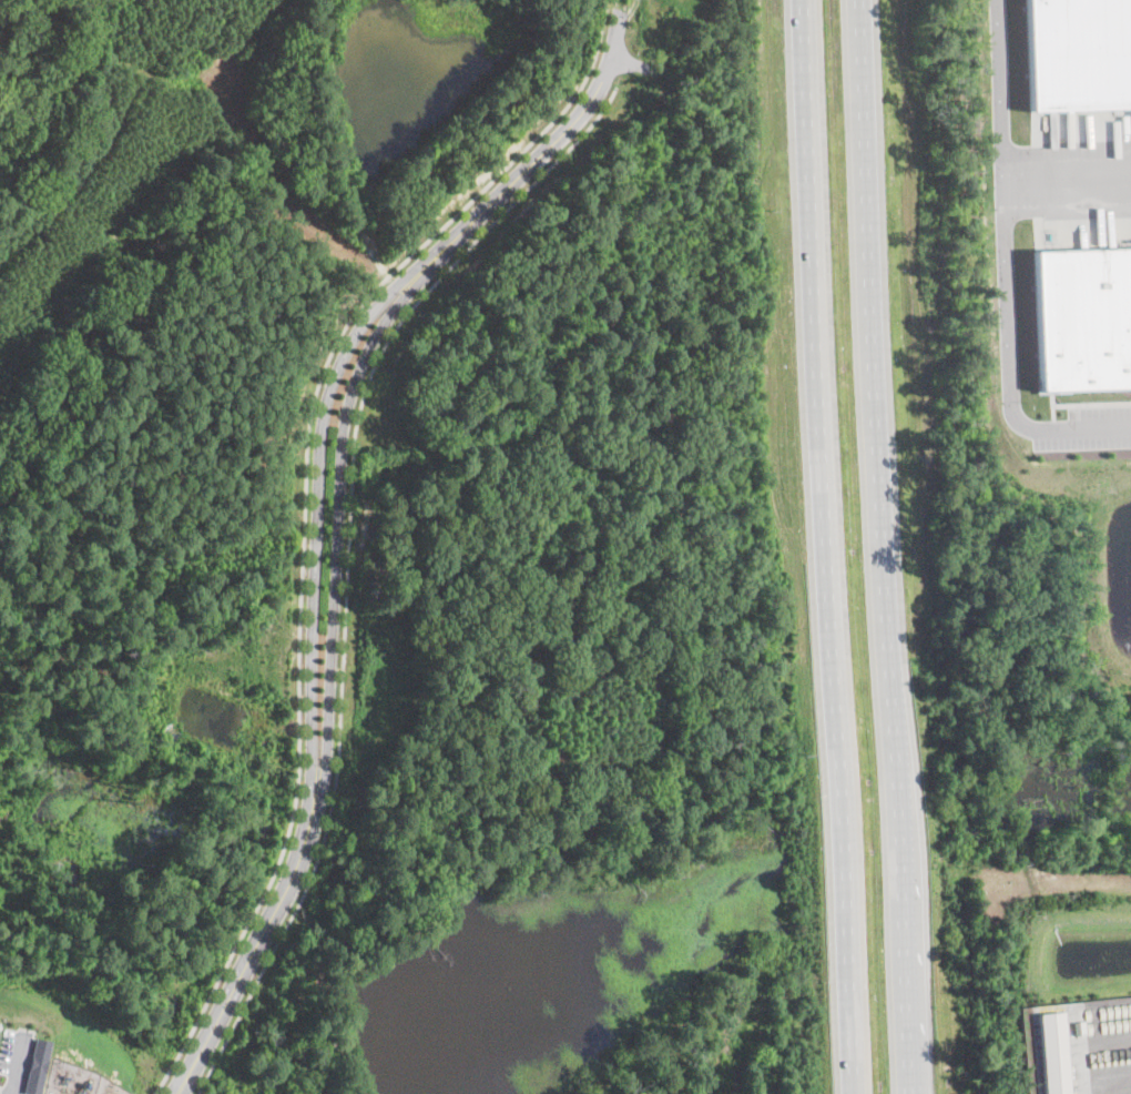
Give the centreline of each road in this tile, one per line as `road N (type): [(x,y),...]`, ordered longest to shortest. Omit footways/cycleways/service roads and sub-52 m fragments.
road 1 (motorway): [(801,0),(848,1093)]
road 2 (motorway): [(913,1093),(867,0)]
road 3 (residential): [(419,274),(369,314),(339,358),(325,399),(313,798)]
road 4 (residential): [(313,798),(327,748),(348,405),(371,342),(419,274)]
road 5 (residential): [(419,274),(593,95),(619,13)]
road 6 (residential): [(313,798),(288,880),(182,1082)]

